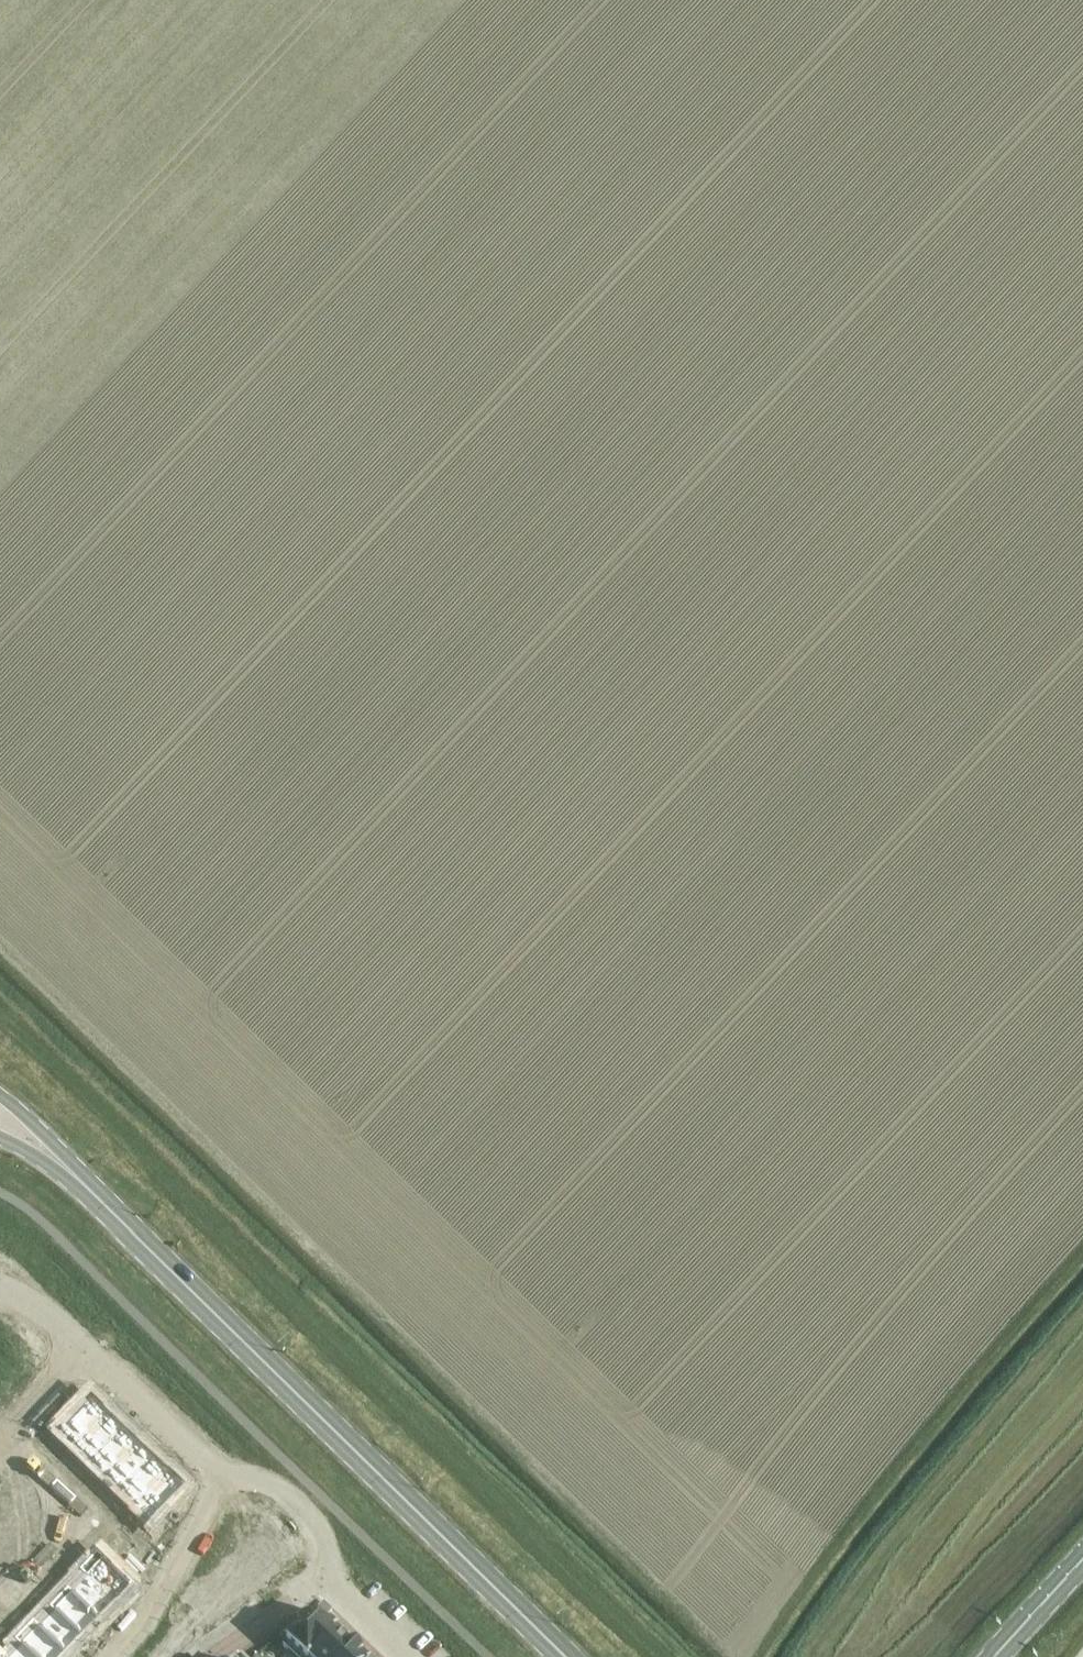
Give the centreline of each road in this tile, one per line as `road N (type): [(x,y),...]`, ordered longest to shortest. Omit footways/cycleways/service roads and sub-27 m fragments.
road 1 (secondary): [(564,1656),(59,1161)]
road 2 (residential): [(217,1469),(150,1627),(122,1656)]
road 3 (residential): [(82,1353),(217,1469)]
road 4 (residential): [(205,1656),(320,1567)]
road 5 (residential): [(320,1567),(217,1469)]
road 6 (residential): [(320,1567),(413,1656)]

